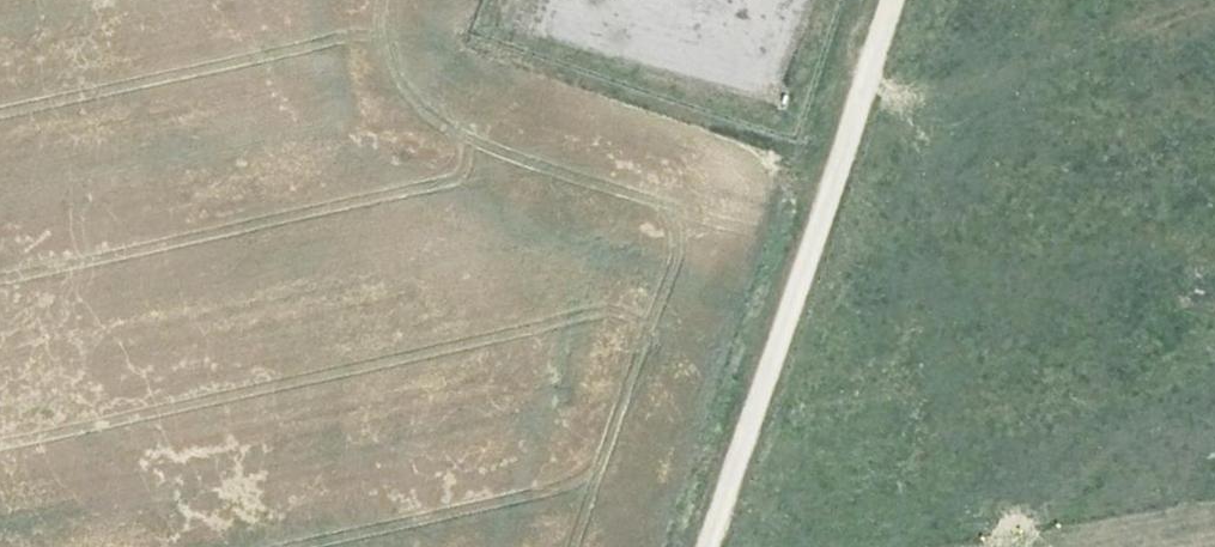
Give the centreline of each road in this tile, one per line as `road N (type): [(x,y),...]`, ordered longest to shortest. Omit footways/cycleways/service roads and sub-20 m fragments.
road 1 (unclassified): [(710,546),(895,0)]

